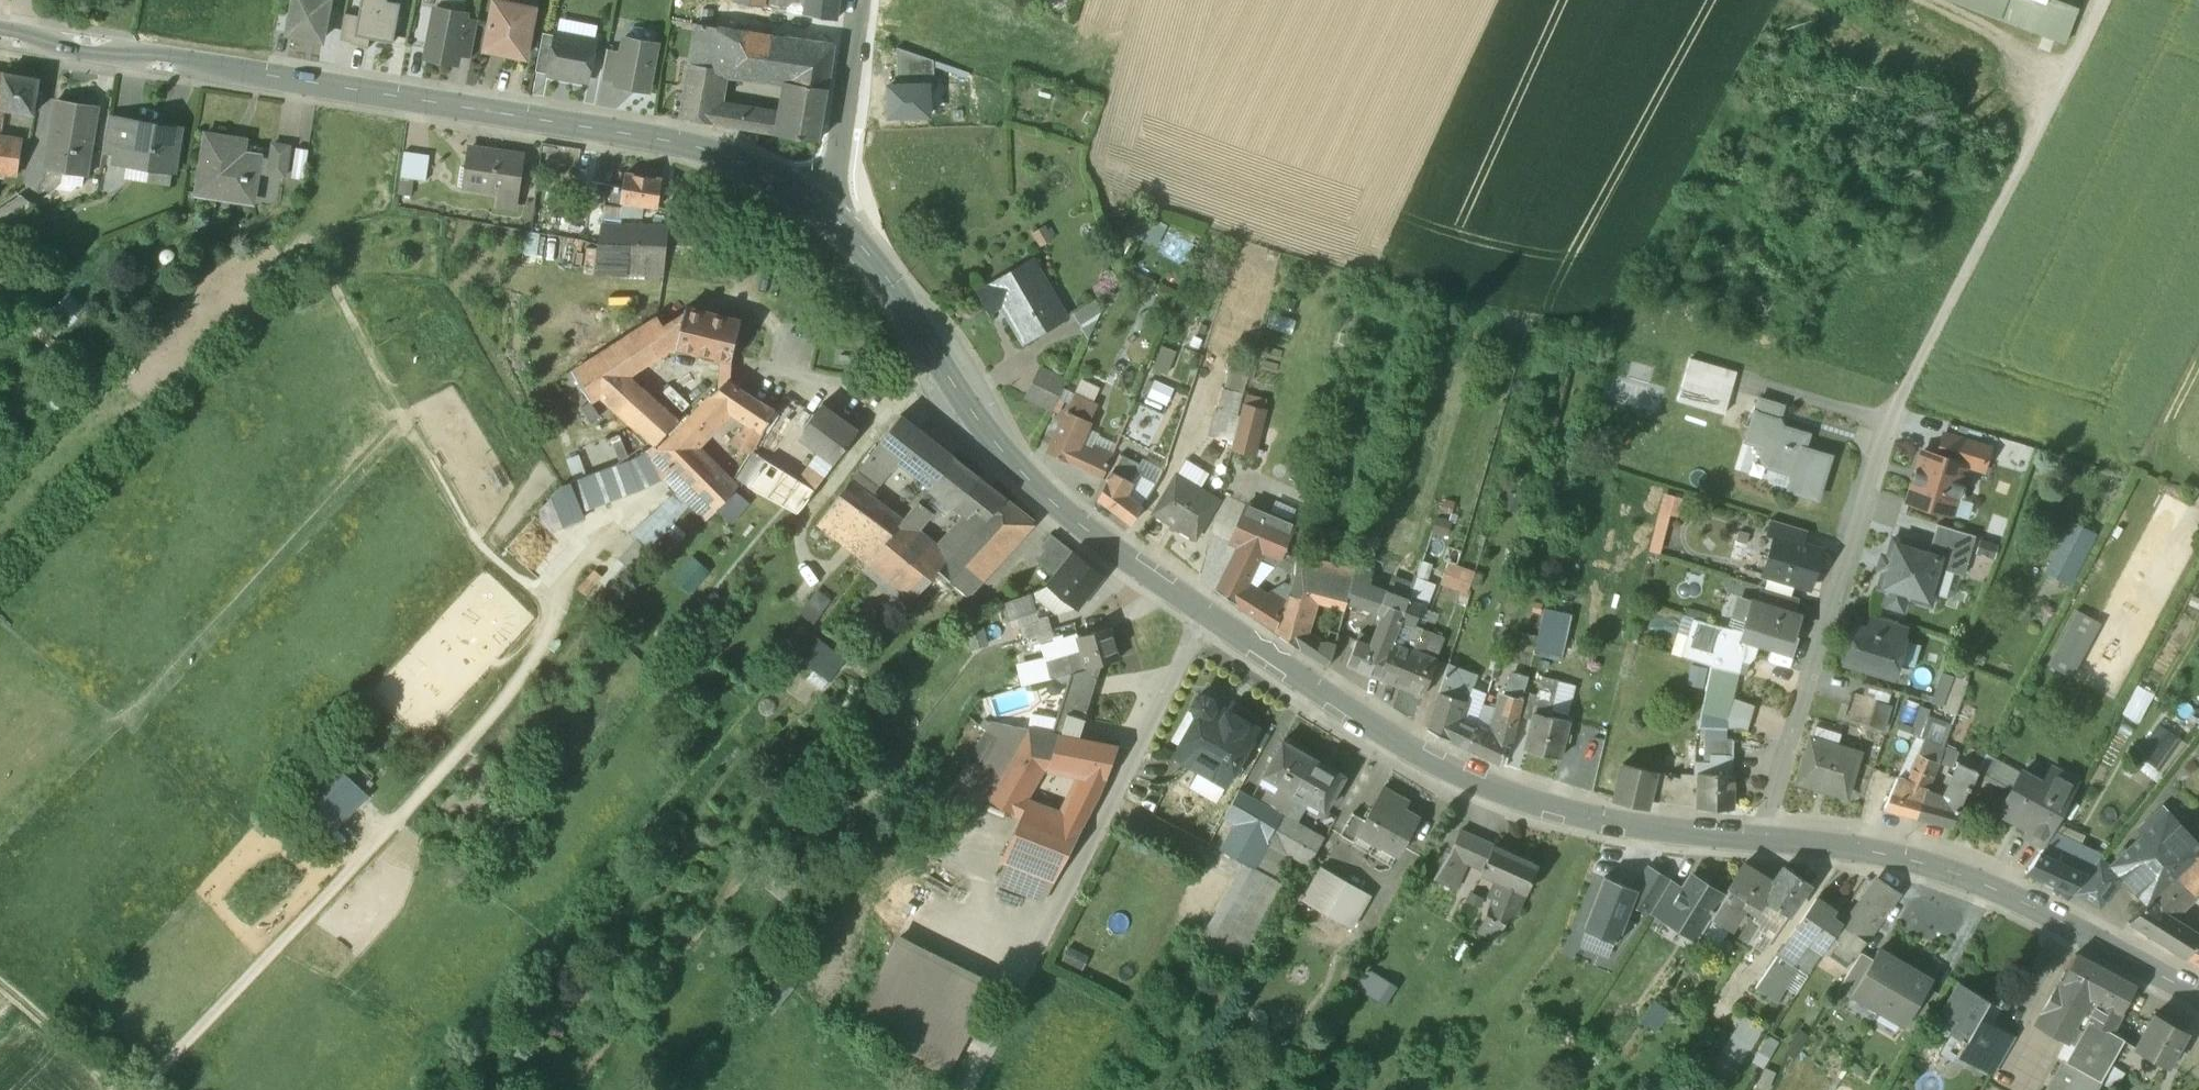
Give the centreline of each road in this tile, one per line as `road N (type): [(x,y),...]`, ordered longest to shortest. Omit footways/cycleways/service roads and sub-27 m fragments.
road 1 (tertiary): [(821,210),(725,157),(653,138),(0,33)]
road 2 (track): [(142,1089),(470,743),(538,650),(560,570)]
road 3 (tertiary): [(1761,842),(1597,824),(1480,786),(1350,713),(1205,610)]
road 4 (tertiary): [(1205,610),(1046,493),(971,406),(893,282),(821,210)]
road 5 (residential): [(965,1089),(1205,610)]
road 6 (tertiary): [(2198,999),(1957,874),(1852,850),(1761,842)]
road 7 (track): [(2102,0),(1894,409)]
road 8 (residential): [(1761,842),(1894,409)]
road 9 (residential): [(821,210),(836,182),(861,0)]
road 10 (track): [(0,985),(129,1089)]

